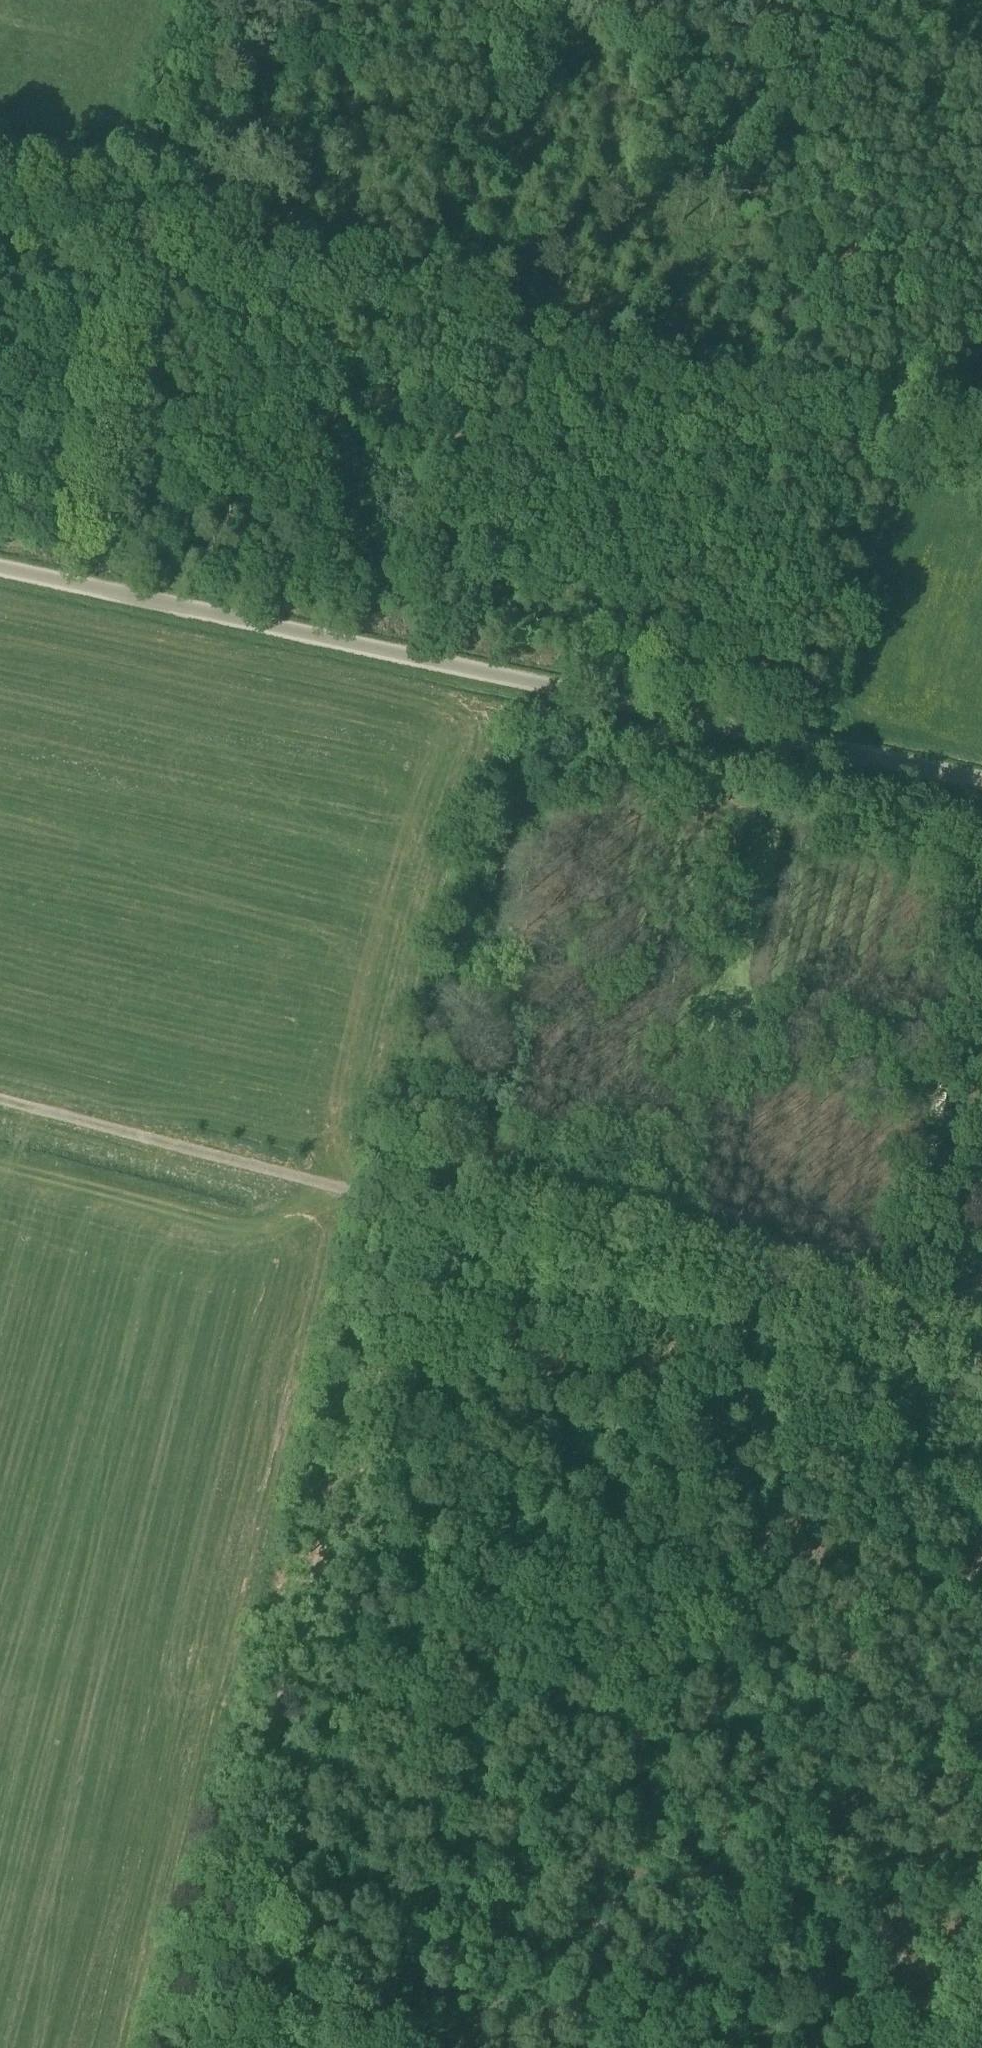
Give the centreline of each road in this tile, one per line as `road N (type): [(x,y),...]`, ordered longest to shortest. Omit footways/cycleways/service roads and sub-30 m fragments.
road 1 (unclassified): [(981,781),(0,570)]
road 2 (track): [(190,2047),(407,1204)]

